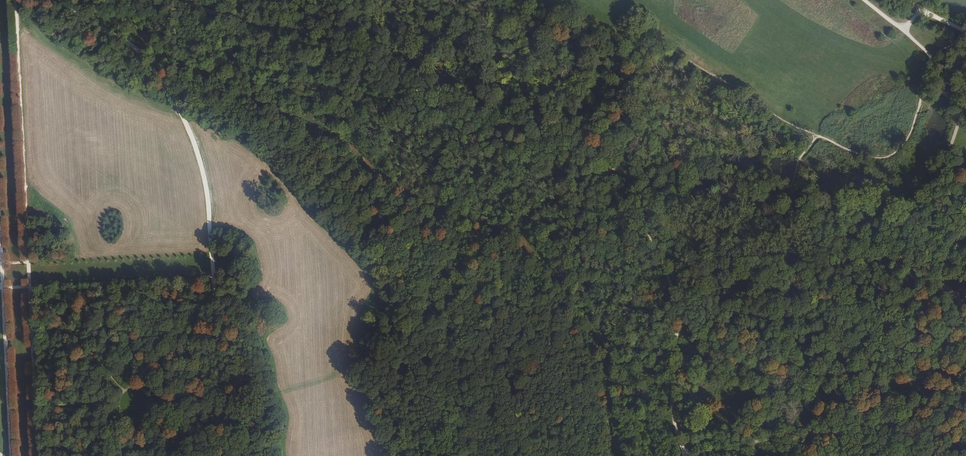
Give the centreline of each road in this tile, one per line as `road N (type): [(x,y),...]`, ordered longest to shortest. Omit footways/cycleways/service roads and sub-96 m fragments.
road 1 (track): [(685,455),(672,401),(675,299),(653,242),(601,164),(357,47),(180,0)]
road 2 (track): [(864,0),(965,82)]

